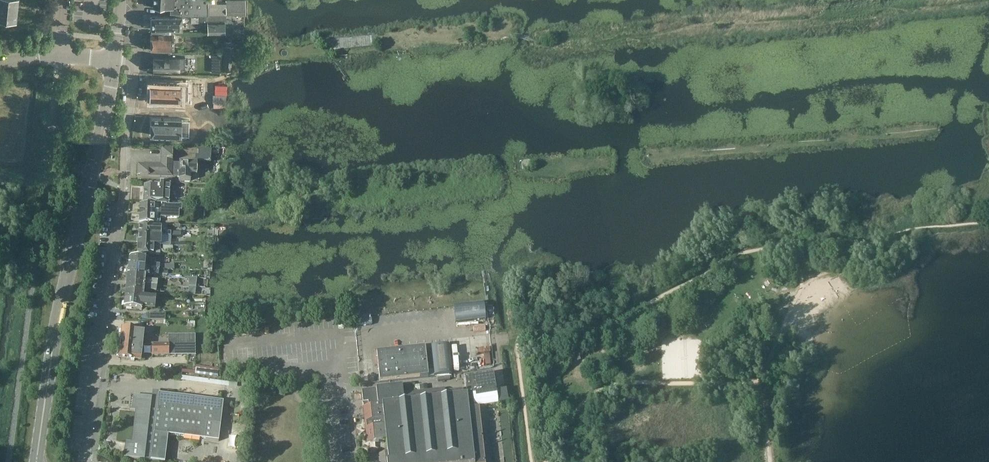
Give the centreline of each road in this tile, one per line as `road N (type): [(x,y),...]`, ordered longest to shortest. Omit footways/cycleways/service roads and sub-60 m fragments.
road 1 (secondary): [(36,461),(58,311),(116,60)]
road 2 (residential): [(84,461),(125,152)]

